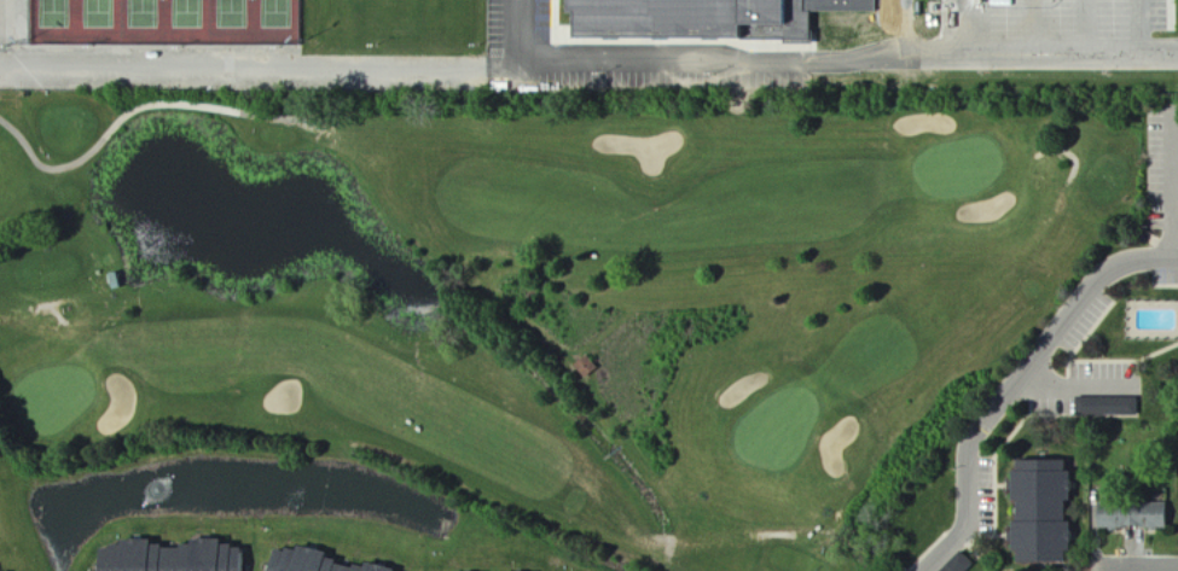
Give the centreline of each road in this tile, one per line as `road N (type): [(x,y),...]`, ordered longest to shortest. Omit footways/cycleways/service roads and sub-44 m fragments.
road 1 (residential): [(1177,258),(1125,263),(1106,275),(974,443),(969,531),(929,570)]
road 2 (residential): [(1174,258),(1174,109)]

